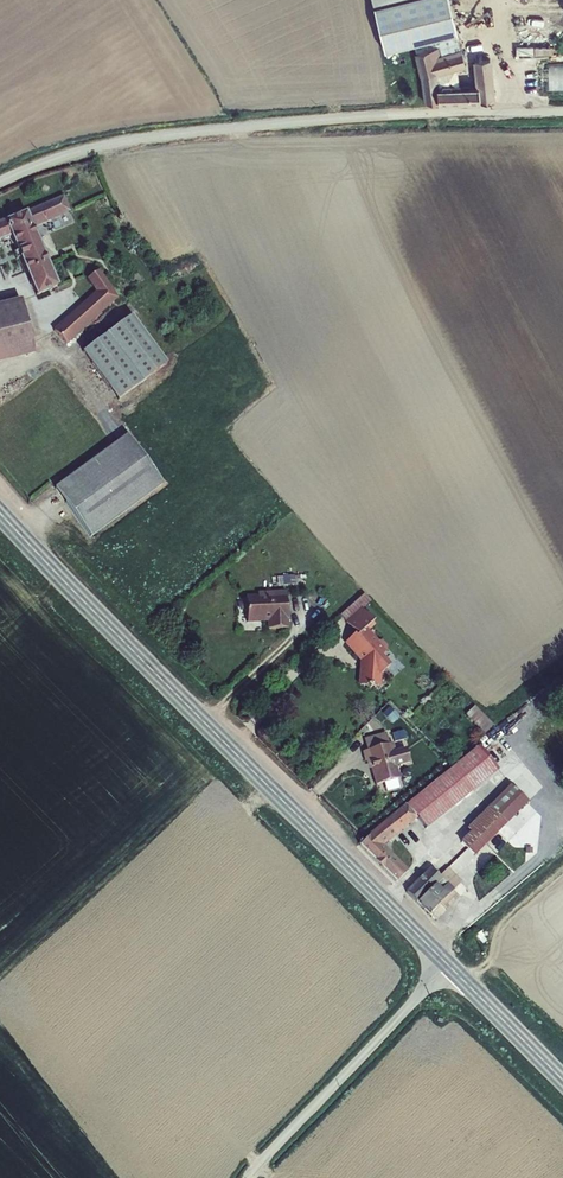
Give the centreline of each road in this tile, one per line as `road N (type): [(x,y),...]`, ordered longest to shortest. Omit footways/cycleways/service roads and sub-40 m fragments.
road 1 (secondary): [(447,965),(0,513)]
road 2 (residential): [(562,110),(354,116),(146,137),(60,155),(0,181)]
road 3 (unclassified): [(249,1177),(447,965)]
road 4 (secondary): [(562,1081),(447,965)]

